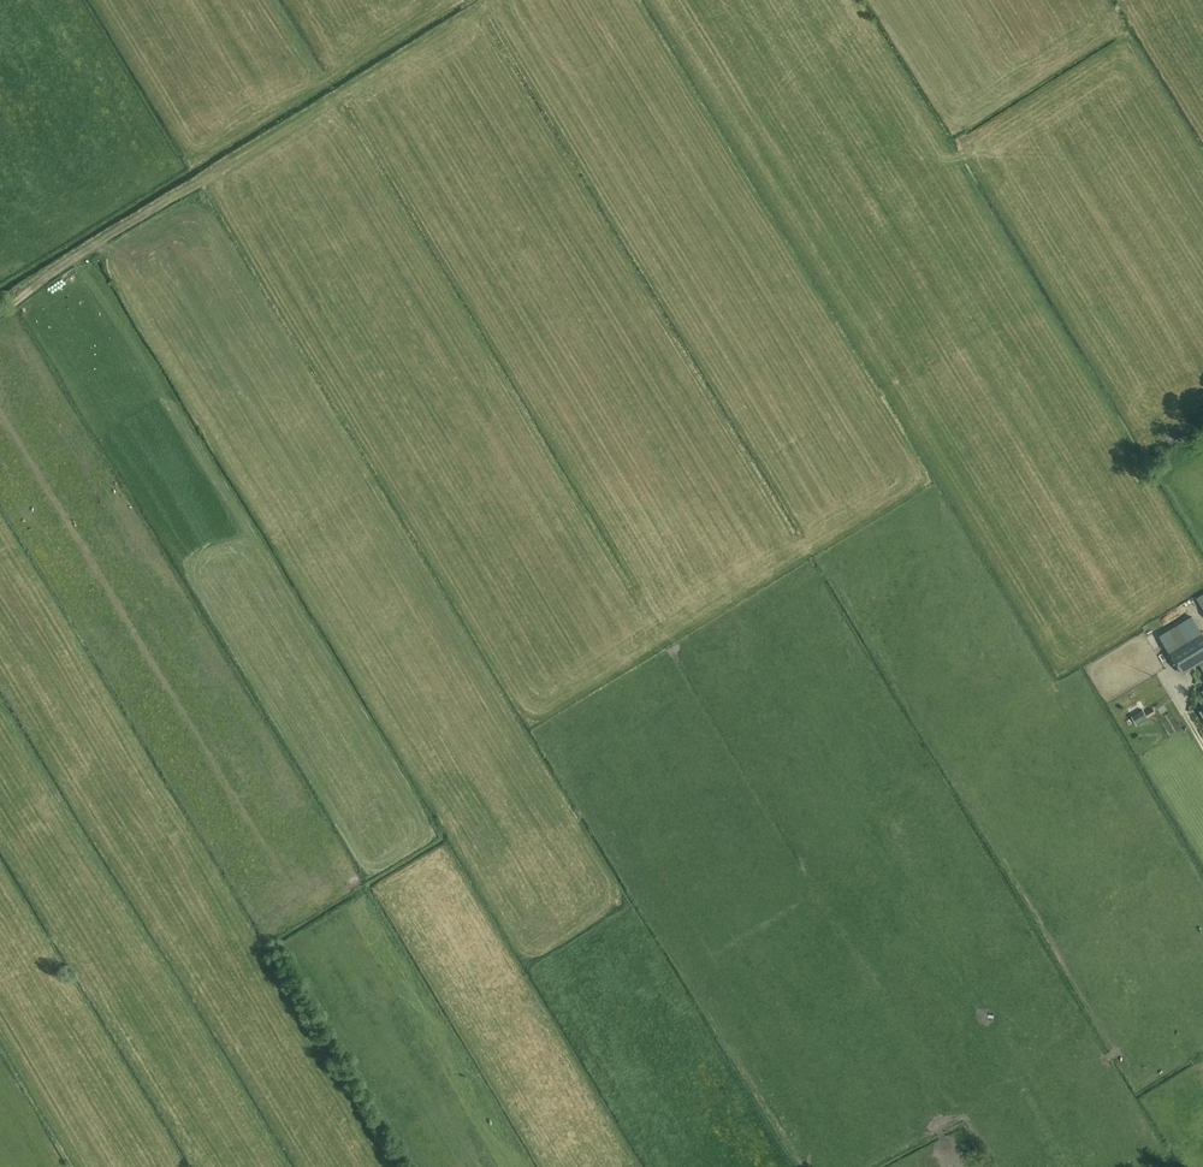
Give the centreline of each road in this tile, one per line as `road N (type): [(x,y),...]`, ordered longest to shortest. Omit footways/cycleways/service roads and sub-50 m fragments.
road 1 (track): [(0,276),(449,0)]

